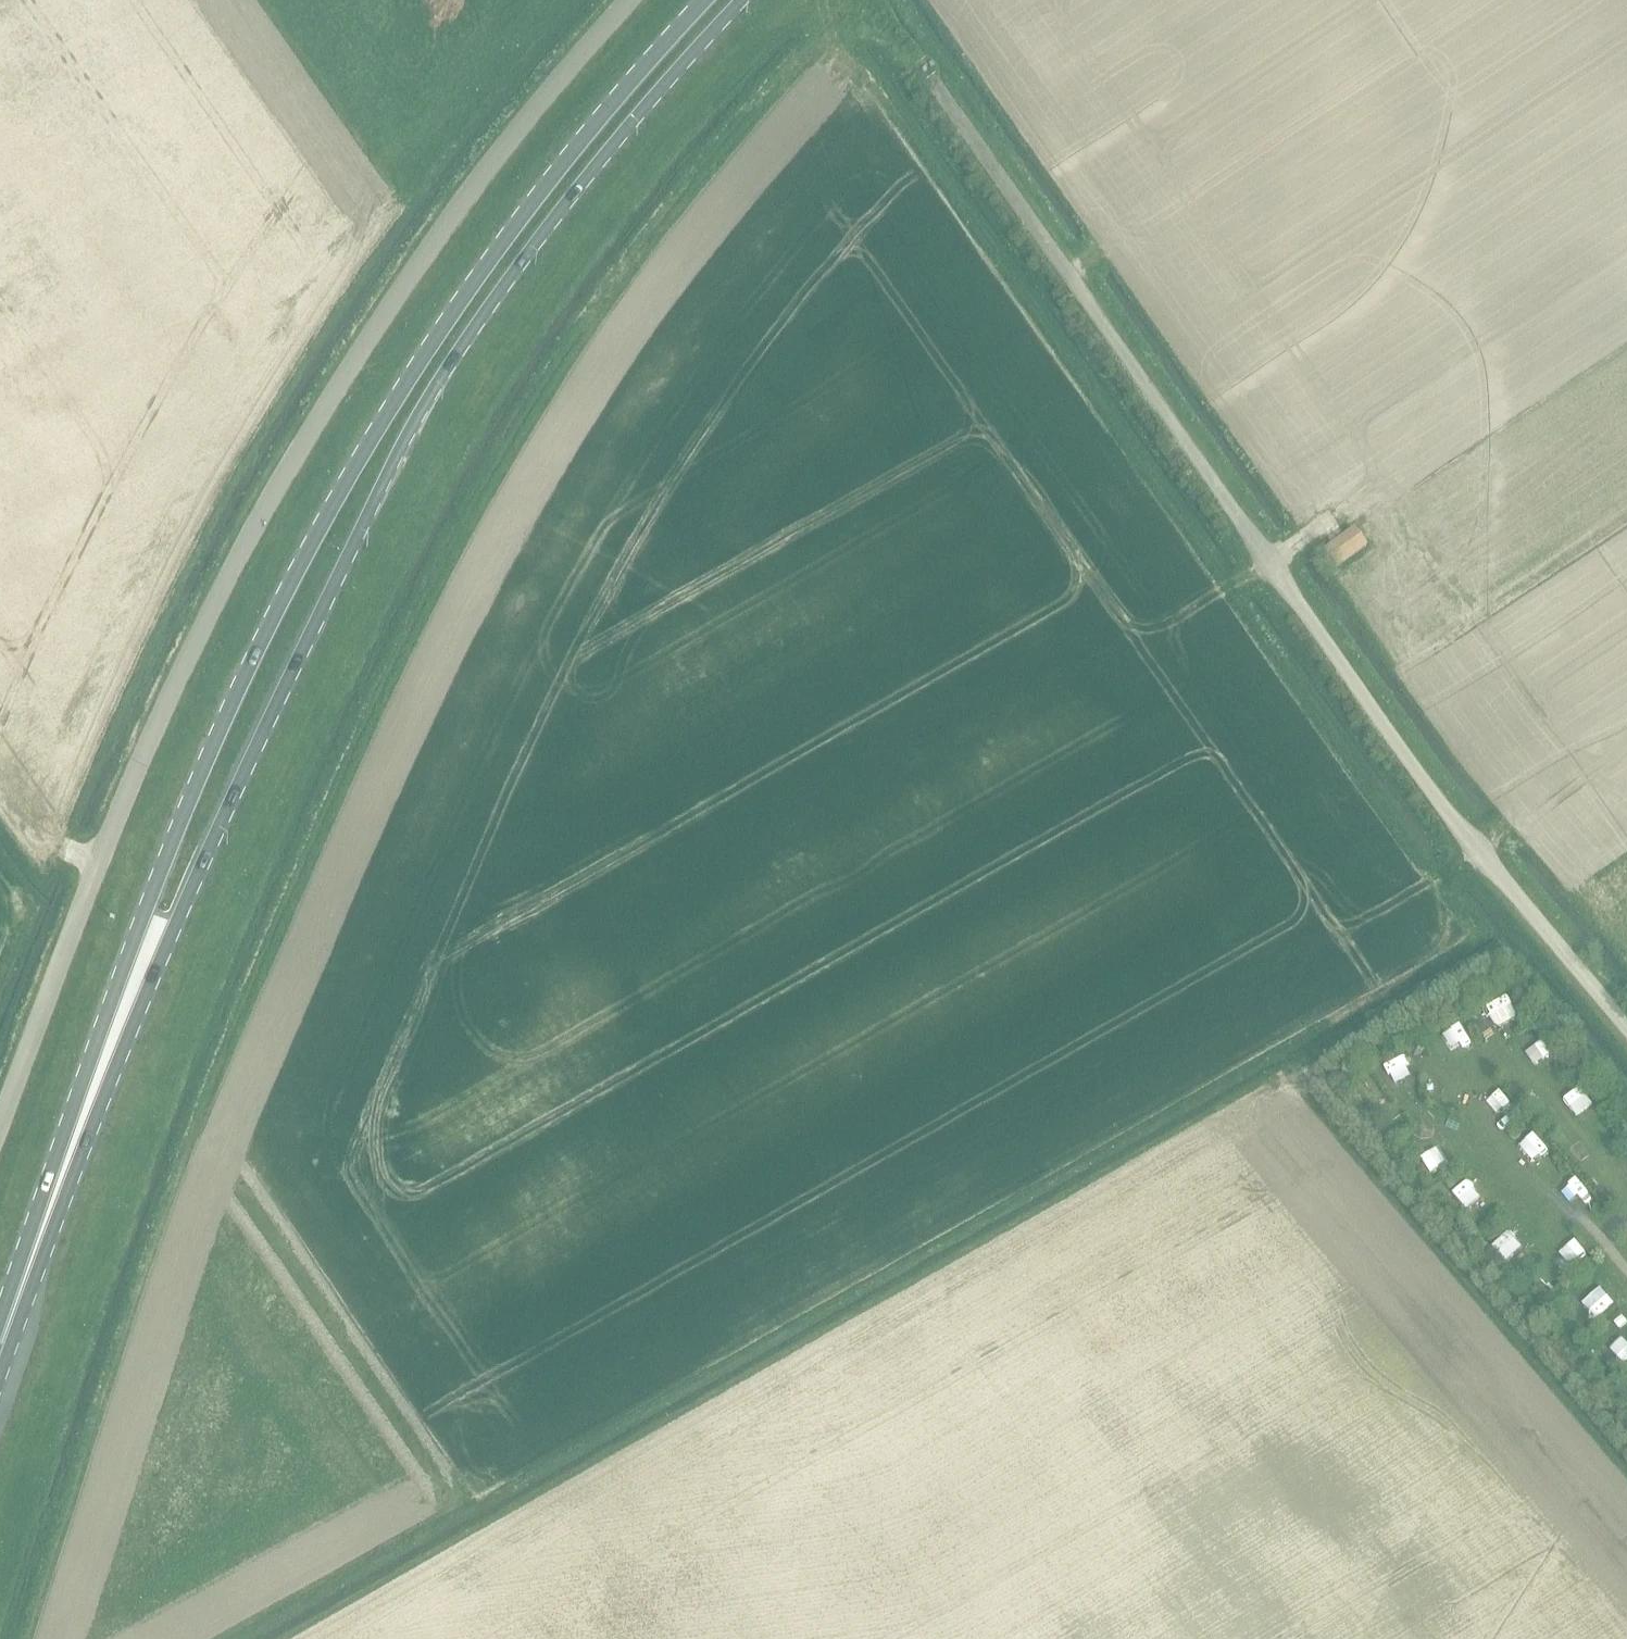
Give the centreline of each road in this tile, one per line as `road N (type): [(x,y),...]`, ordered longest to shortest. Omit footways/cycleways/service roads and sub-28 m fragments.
road 1 (primary): [(0,1344),(179,907),(423,406),(550,225),(741,0)]
road 2 (primary): [(703,0),(458,299),(380,417),(275,612),(190,794),(124,963),(0,1343)]
road 3 (unclassified): [(633,0),(431,247),(293,460),(178,672),(0,1140)]
road 4 (unclassified): [(1626,1030),(1482,860),(931,75)]

